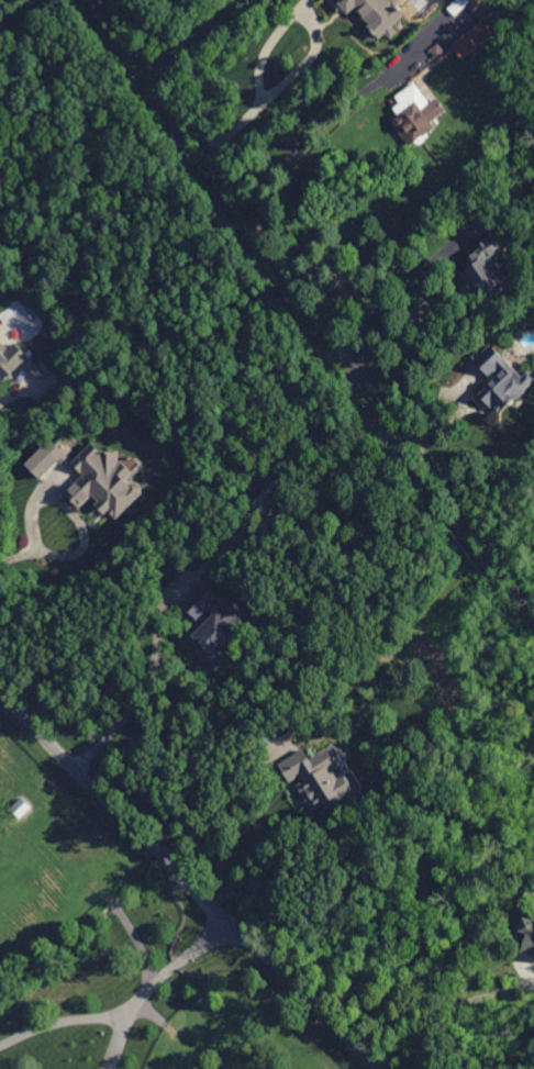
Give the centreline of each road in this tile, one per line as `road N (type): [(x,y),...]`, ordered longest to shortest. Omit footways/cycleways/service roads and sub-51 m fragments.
road 1 (residential): [(107,5),(533,620)]
road 2 (residential): [(381,1068),(0,690)]

